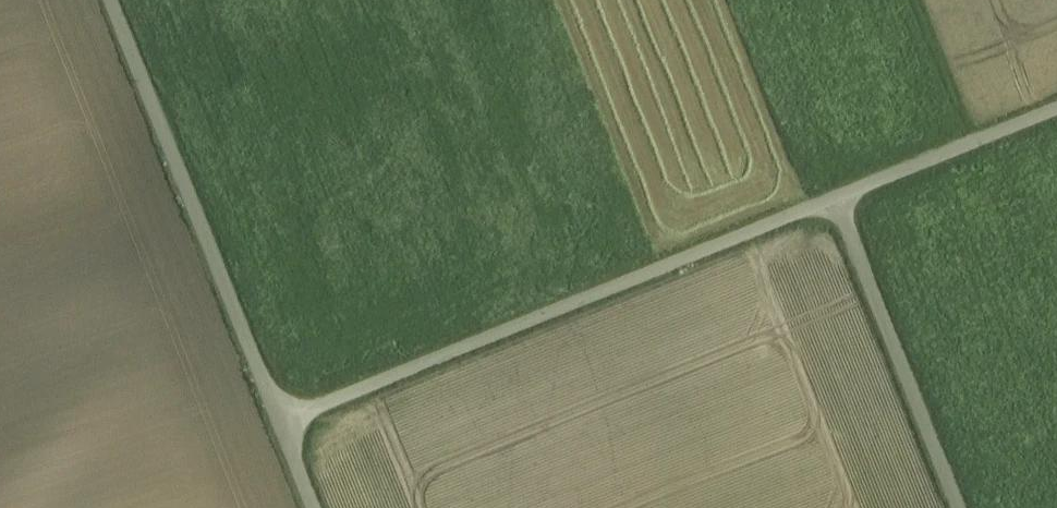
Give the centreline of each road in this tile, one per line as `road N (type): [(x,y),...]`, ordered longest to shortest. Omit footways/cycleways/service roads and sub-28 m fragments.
road 1 (unclassified): [(836,200),(280,422)]
road 2 (unclassified): [(280,422),(110,0)]
road 3 (unclassified): [(959,507),(836,200)]
road 4 (unclassified): [(1056,111),(836,200)]

